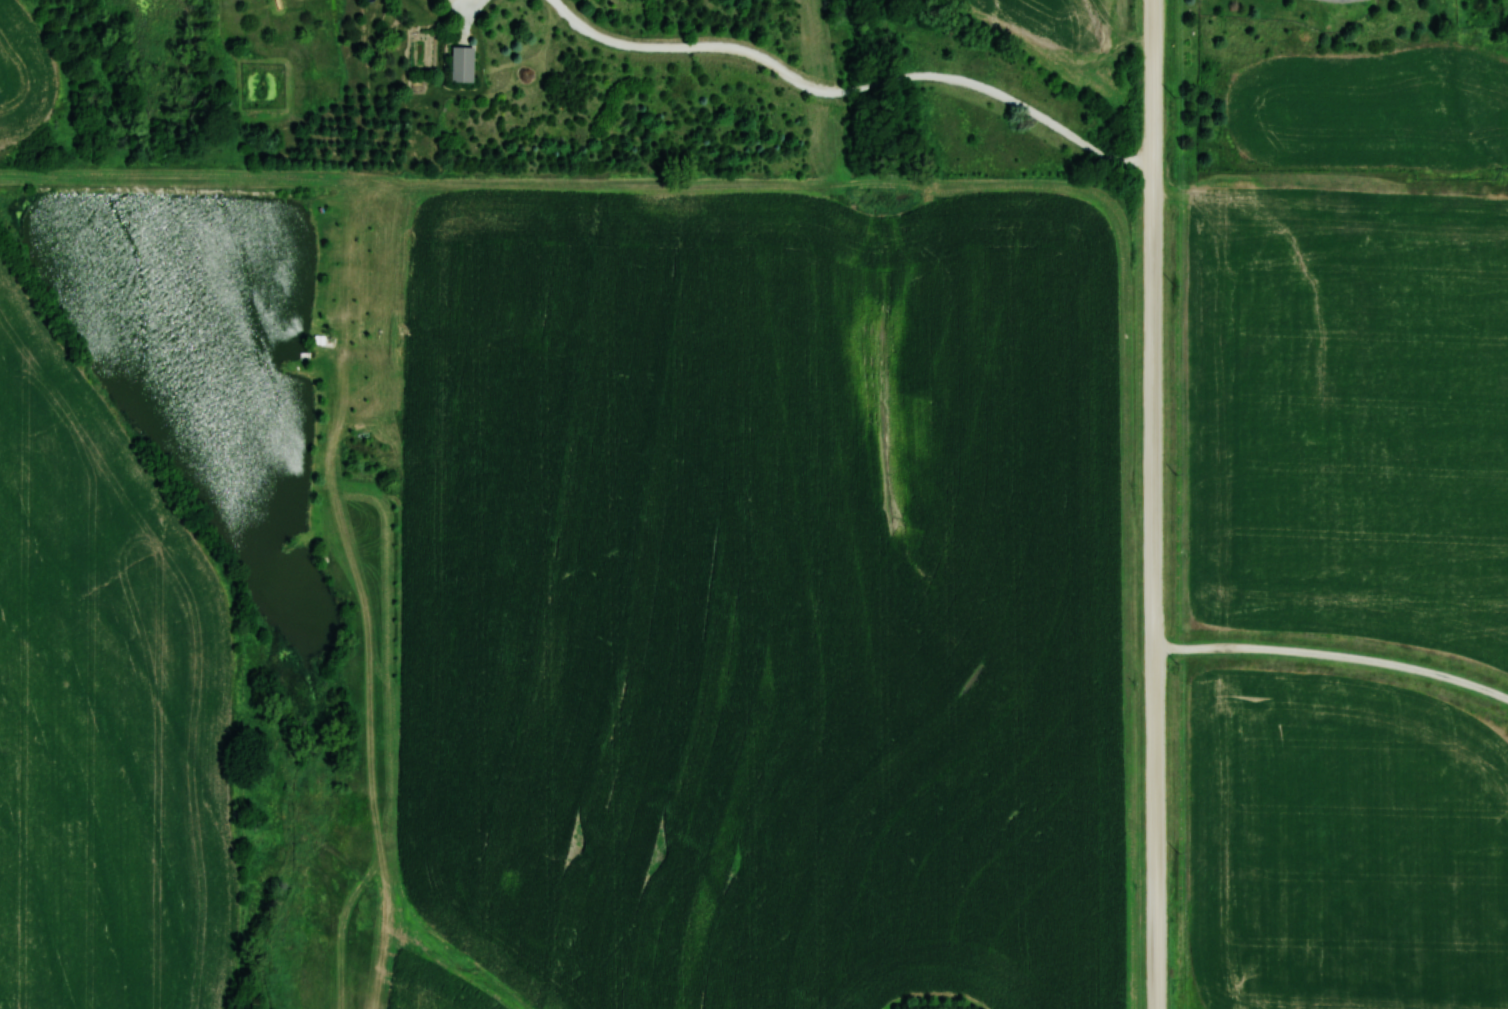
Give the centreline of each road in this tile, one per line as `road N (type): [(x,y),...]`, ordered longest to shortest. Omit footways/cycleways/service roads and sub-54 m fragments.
road 1 (tertiary): [(1158,1008),(1154,0)]

